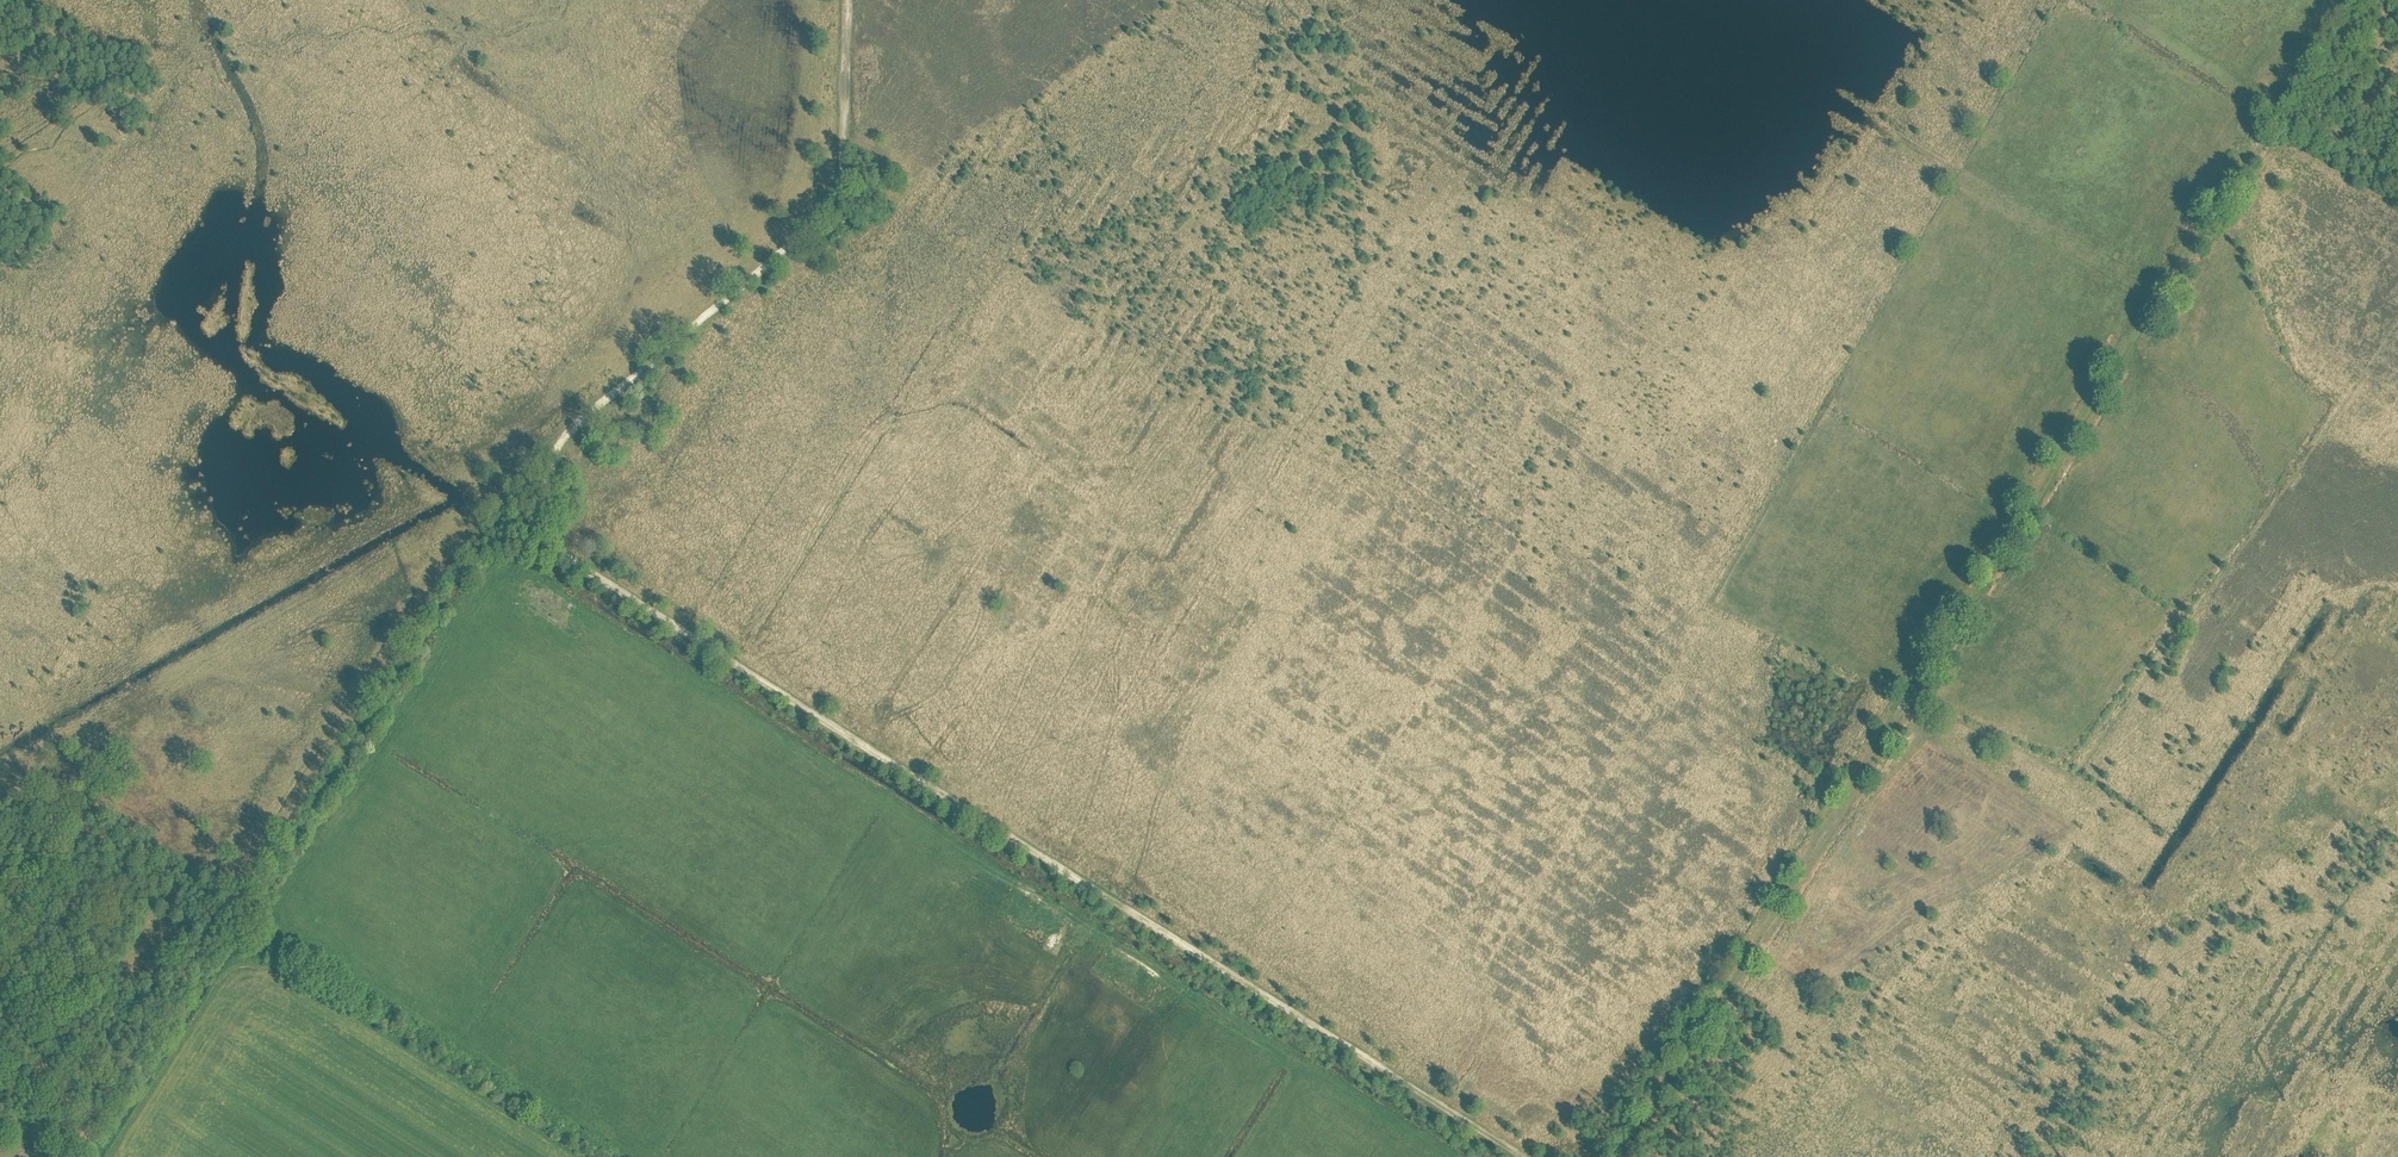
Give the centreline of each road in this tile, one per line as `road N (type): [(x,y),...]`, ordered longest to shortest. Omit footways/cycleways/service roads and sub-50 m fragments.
road 1 (track): [(1521,1156),(559,552),(545,535),(552,453),(569,431),(780,253),(842,189),(848,0)]
road 2 (track): [(1624,1156),(2349,0)]

